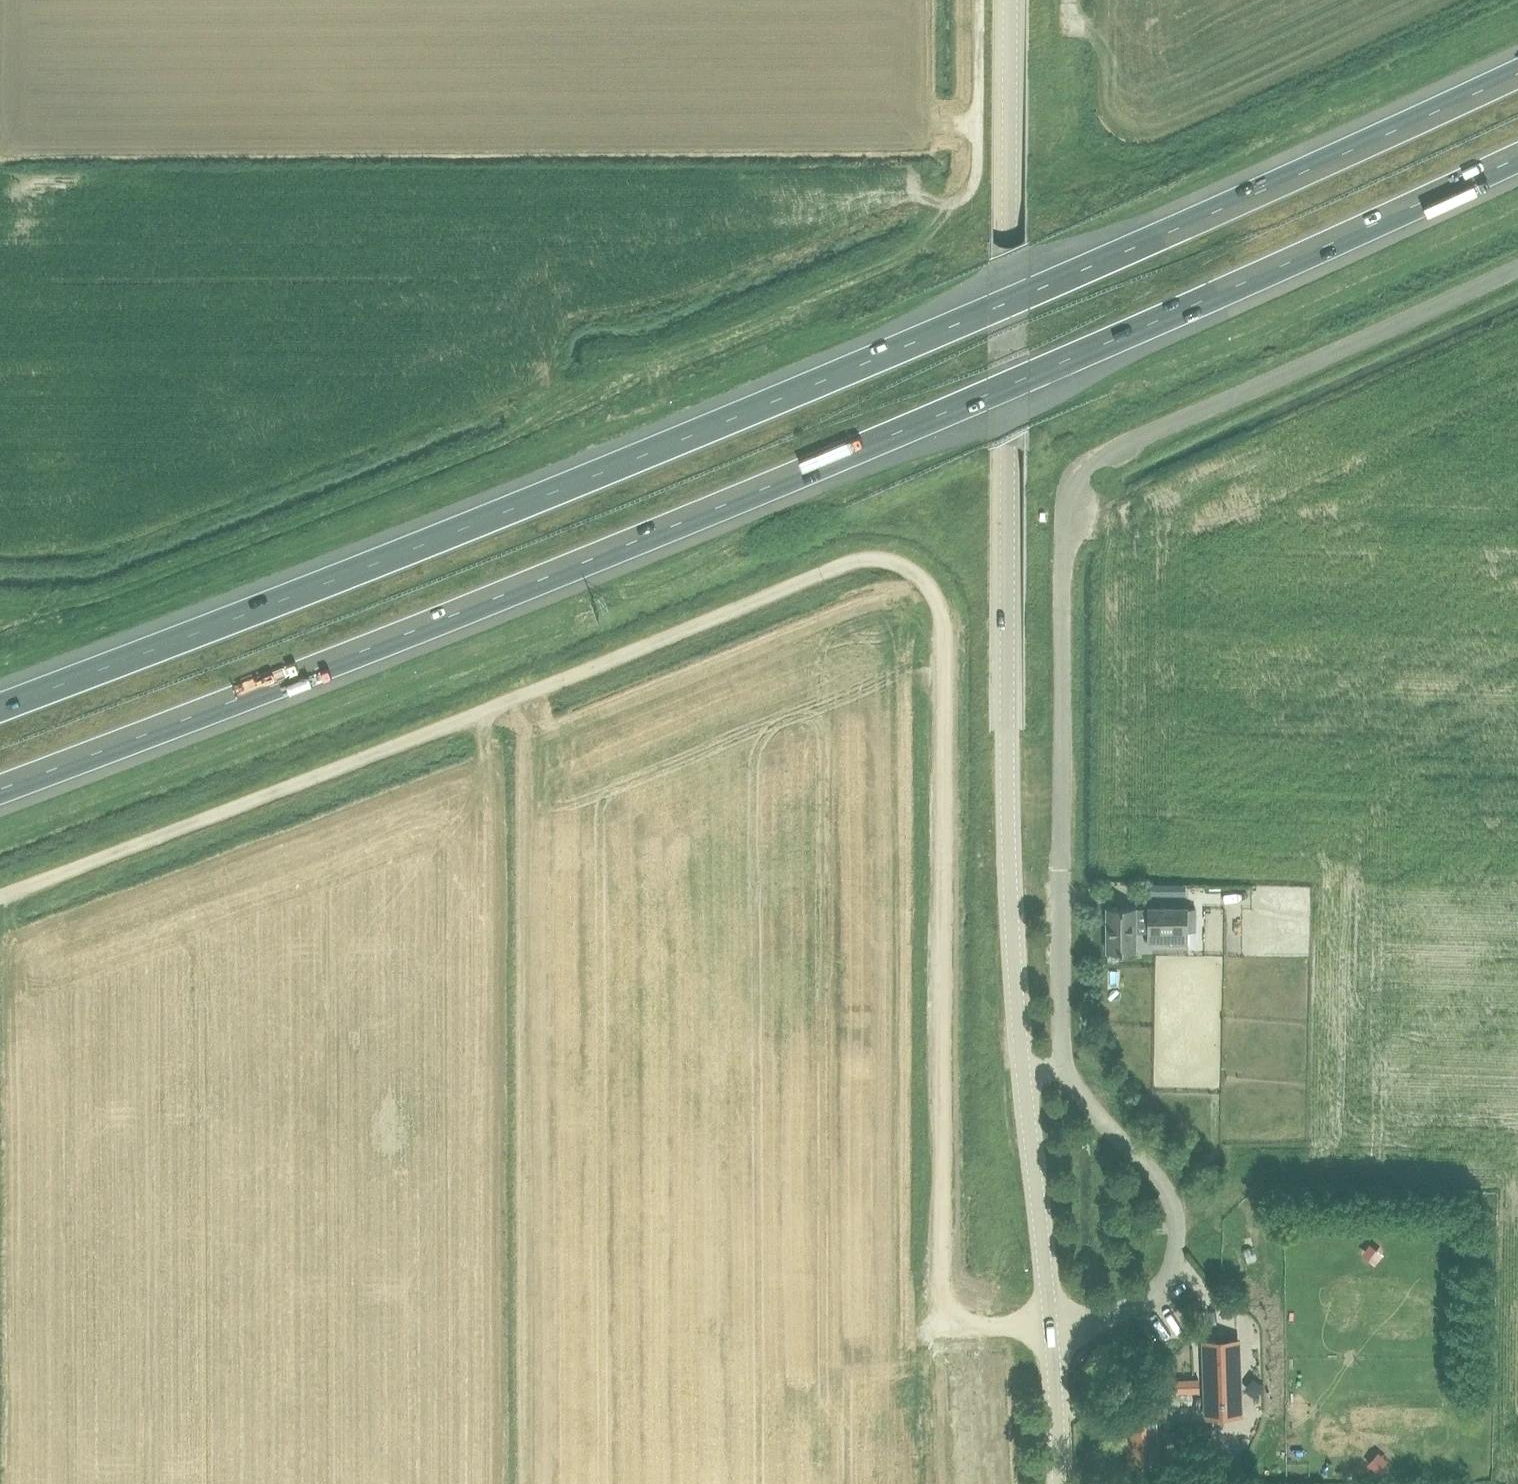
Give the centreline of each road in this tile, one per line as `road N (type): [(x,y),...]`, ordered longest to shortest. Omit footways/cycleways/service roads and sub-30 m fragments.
road 1 (motorway): [(1517,72),(1213,213),(355,576),(0,707)]
road 2 (motorway): [(0,789),(669,527),(1092,349),(1517,154)]
road 3 (tertiary): [(1065,1070),(1064,537),(1070,499),(1087,468),(1110,451),(1517,266)]
road 4 (tertiary): [(1019,1076),(1009,903),(1010,0)]
road 5 (tertiary): [(1050,1324),(1109,1319),(1150,1299),(1176,1267),(1181,1233),(1168,1190),(1065,1070)]
road 6 (tertiary): [(1050,1324),(1019,1076)]
road 7 (tertiary): [(1057,1483),(1050,1324)]

